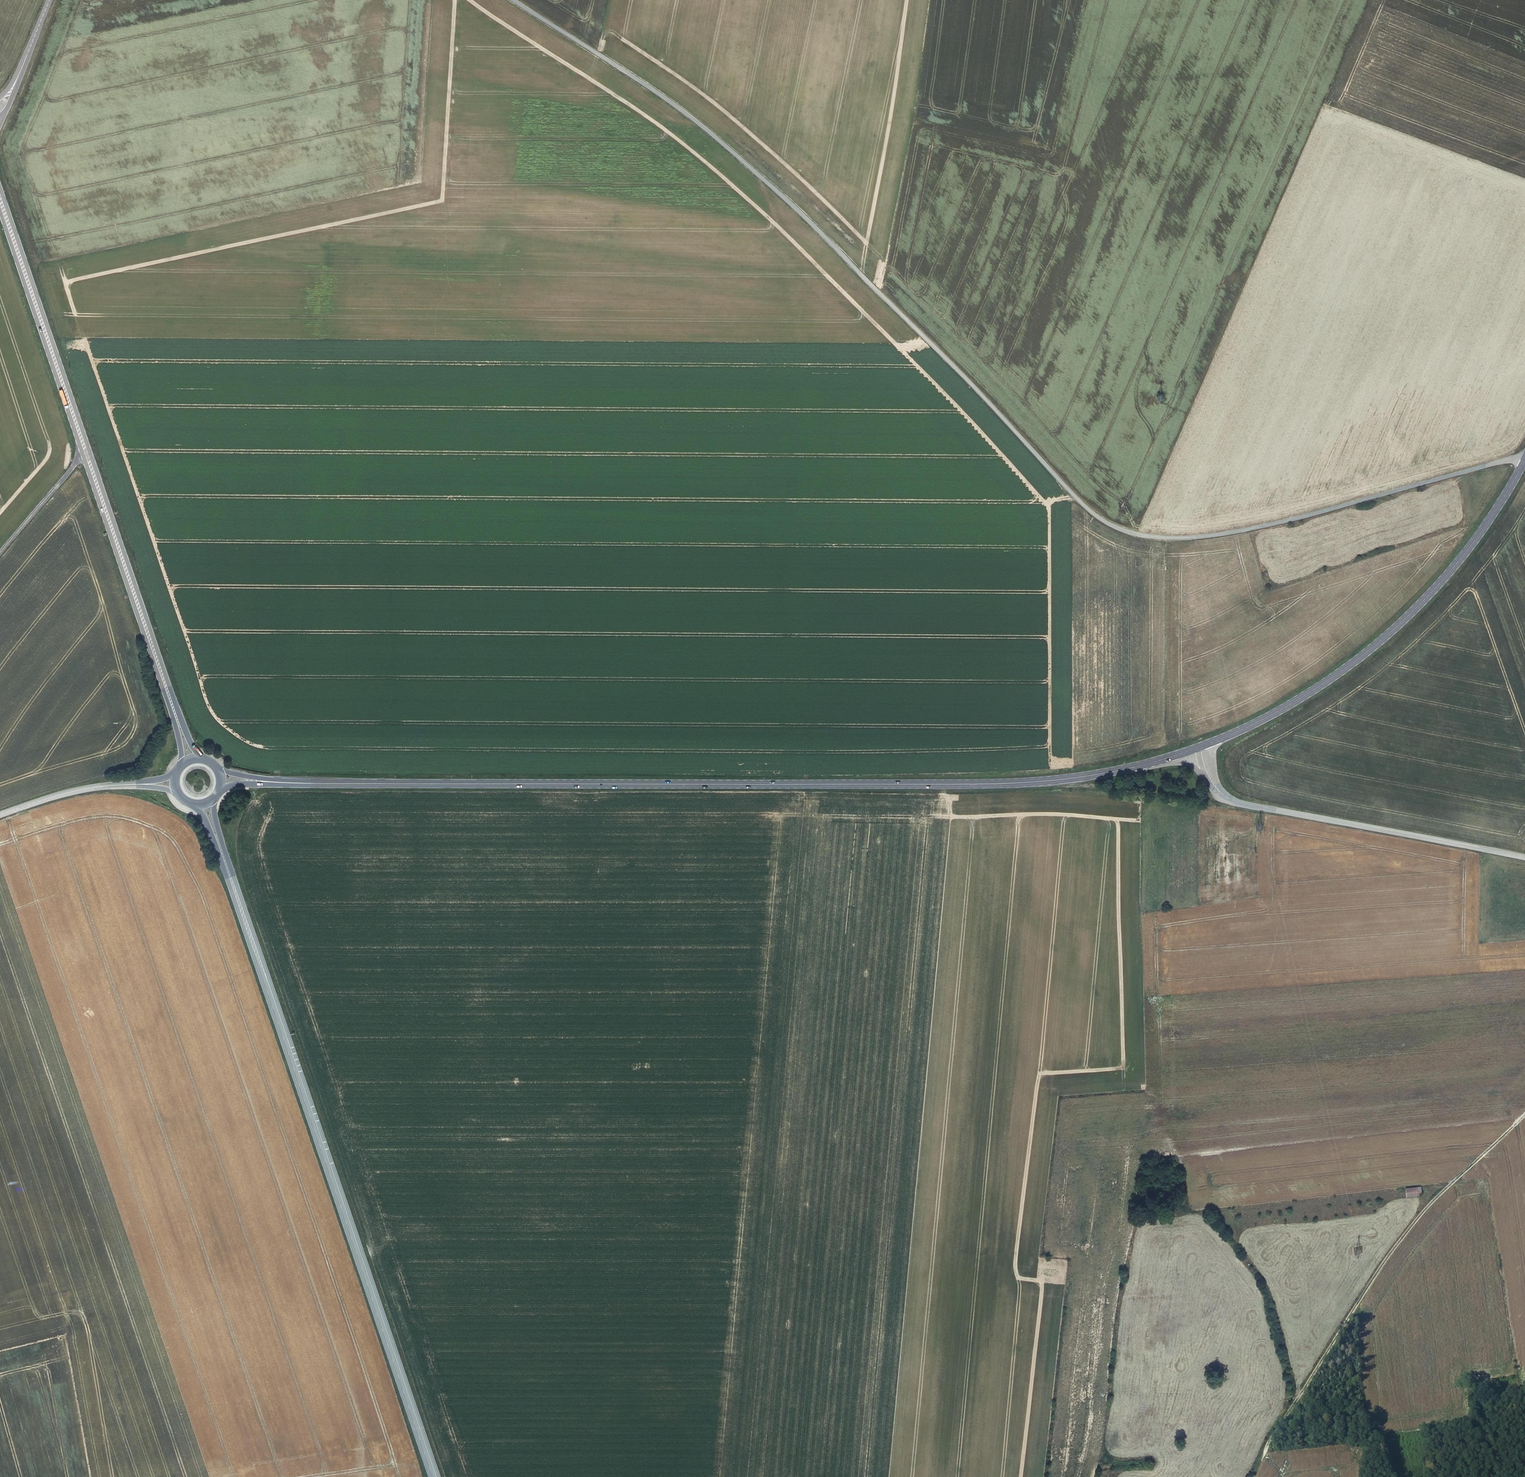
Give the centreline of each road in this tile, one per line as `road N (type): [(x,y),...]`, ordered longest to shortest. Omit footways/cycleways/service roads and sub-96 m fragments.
road 1 (unclassified): [(1524,454),(1213,535),(1121,530),(1084,508),(770,185),(649,87),(513,0)]
road 2 (secondary): [(272,782),(1031,783),(1114,772),(1201,747)]
road 3 (primary): [(433,1476),(224,859)]
road 4 (secondary): [(1201,747),(1313,690),(1378,646),(1452,570),(1524,460)]
road 5 (track): [(1524,1113),(1410,1226),(1264,1457)]
road 6 (unclassified): [(1201,747),(1230,801),(1524,858)]
road 7 (primary): [(86,450),(0,202)]
road 8 (primary): [(167,690),(86,450)]
road 9 (tertiary): [(86,450),(0,552)]

